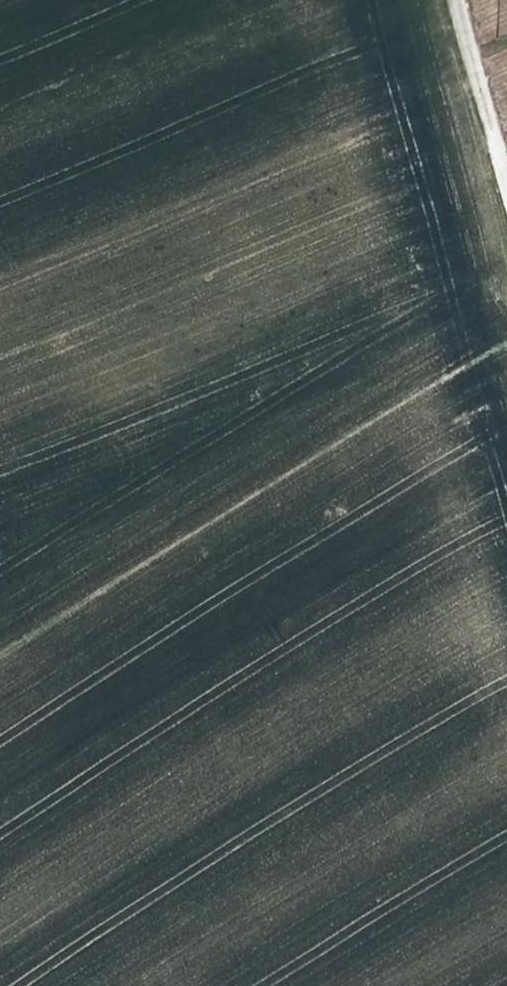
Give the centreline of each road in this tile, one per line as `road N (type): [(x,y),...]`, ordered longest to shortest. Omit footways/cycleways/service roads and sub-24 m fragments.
road 1 (track): [(506,179),(457,0)]

